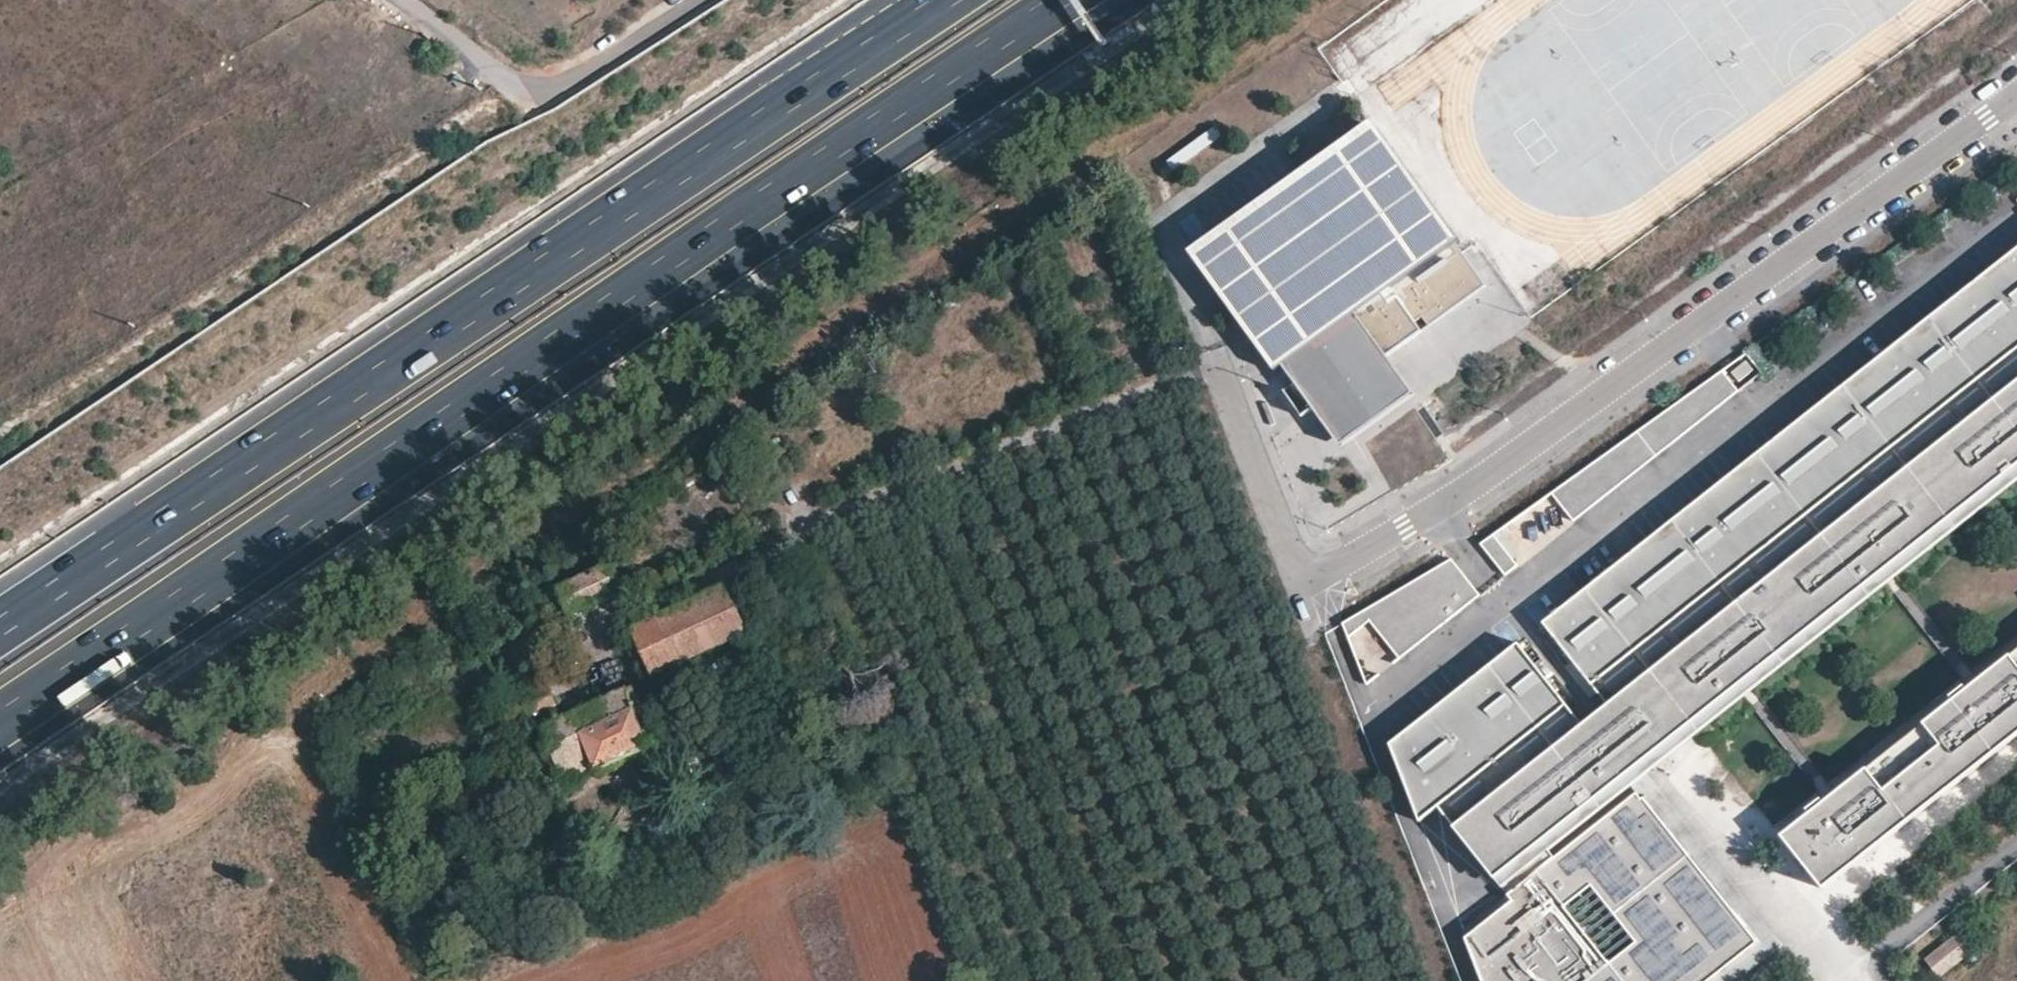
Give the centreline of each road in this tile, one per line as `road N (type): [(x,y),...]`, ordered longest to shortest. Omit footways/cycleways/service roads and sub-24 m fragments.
road 1 (motorway): [(0,719),(1083,0)]
road 2 (motorway): [(941,0),(0,624)]
road 3 (residential): [(2016,95),(1458,495),(1305,584),(1218,367)]
road 4 (residential): [(708,0),(547,99),(527,97),(399,0)]
road 5 (track): [(1312,641),(1442,980)]

